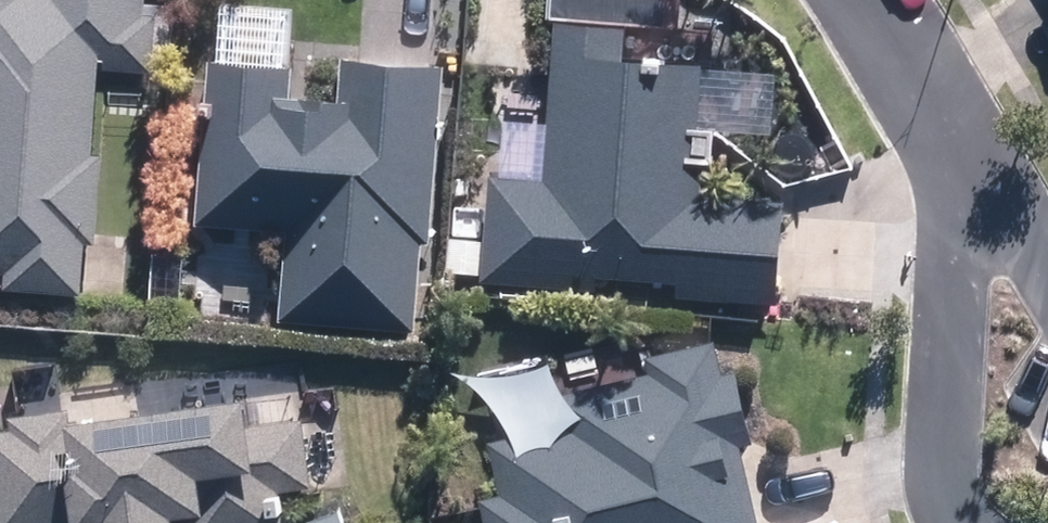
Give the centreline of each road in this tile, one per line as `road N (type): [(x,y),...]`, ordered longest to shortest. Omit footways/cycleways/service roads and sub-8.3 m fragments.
road 1 (residential): [(953,453),(982,198)]
road 2 (residential): [(982,198),(858,0)]

